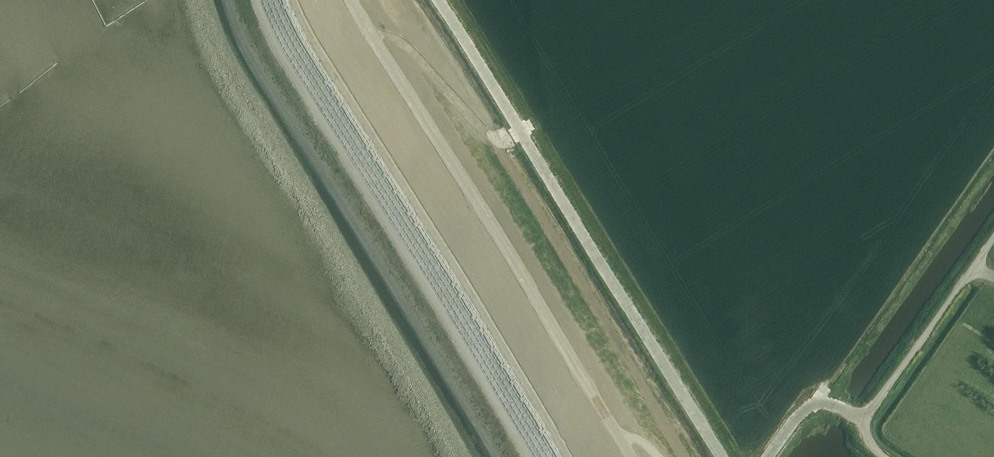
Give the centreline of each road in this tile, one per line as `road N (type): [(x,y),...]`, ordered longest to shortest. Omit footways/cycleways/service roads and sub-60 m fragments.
road 1 (unclassified): [(629,456),(352,0)]
road 2 (unclassified): [(884,456),(867,432),(871,411),(993,242)]

